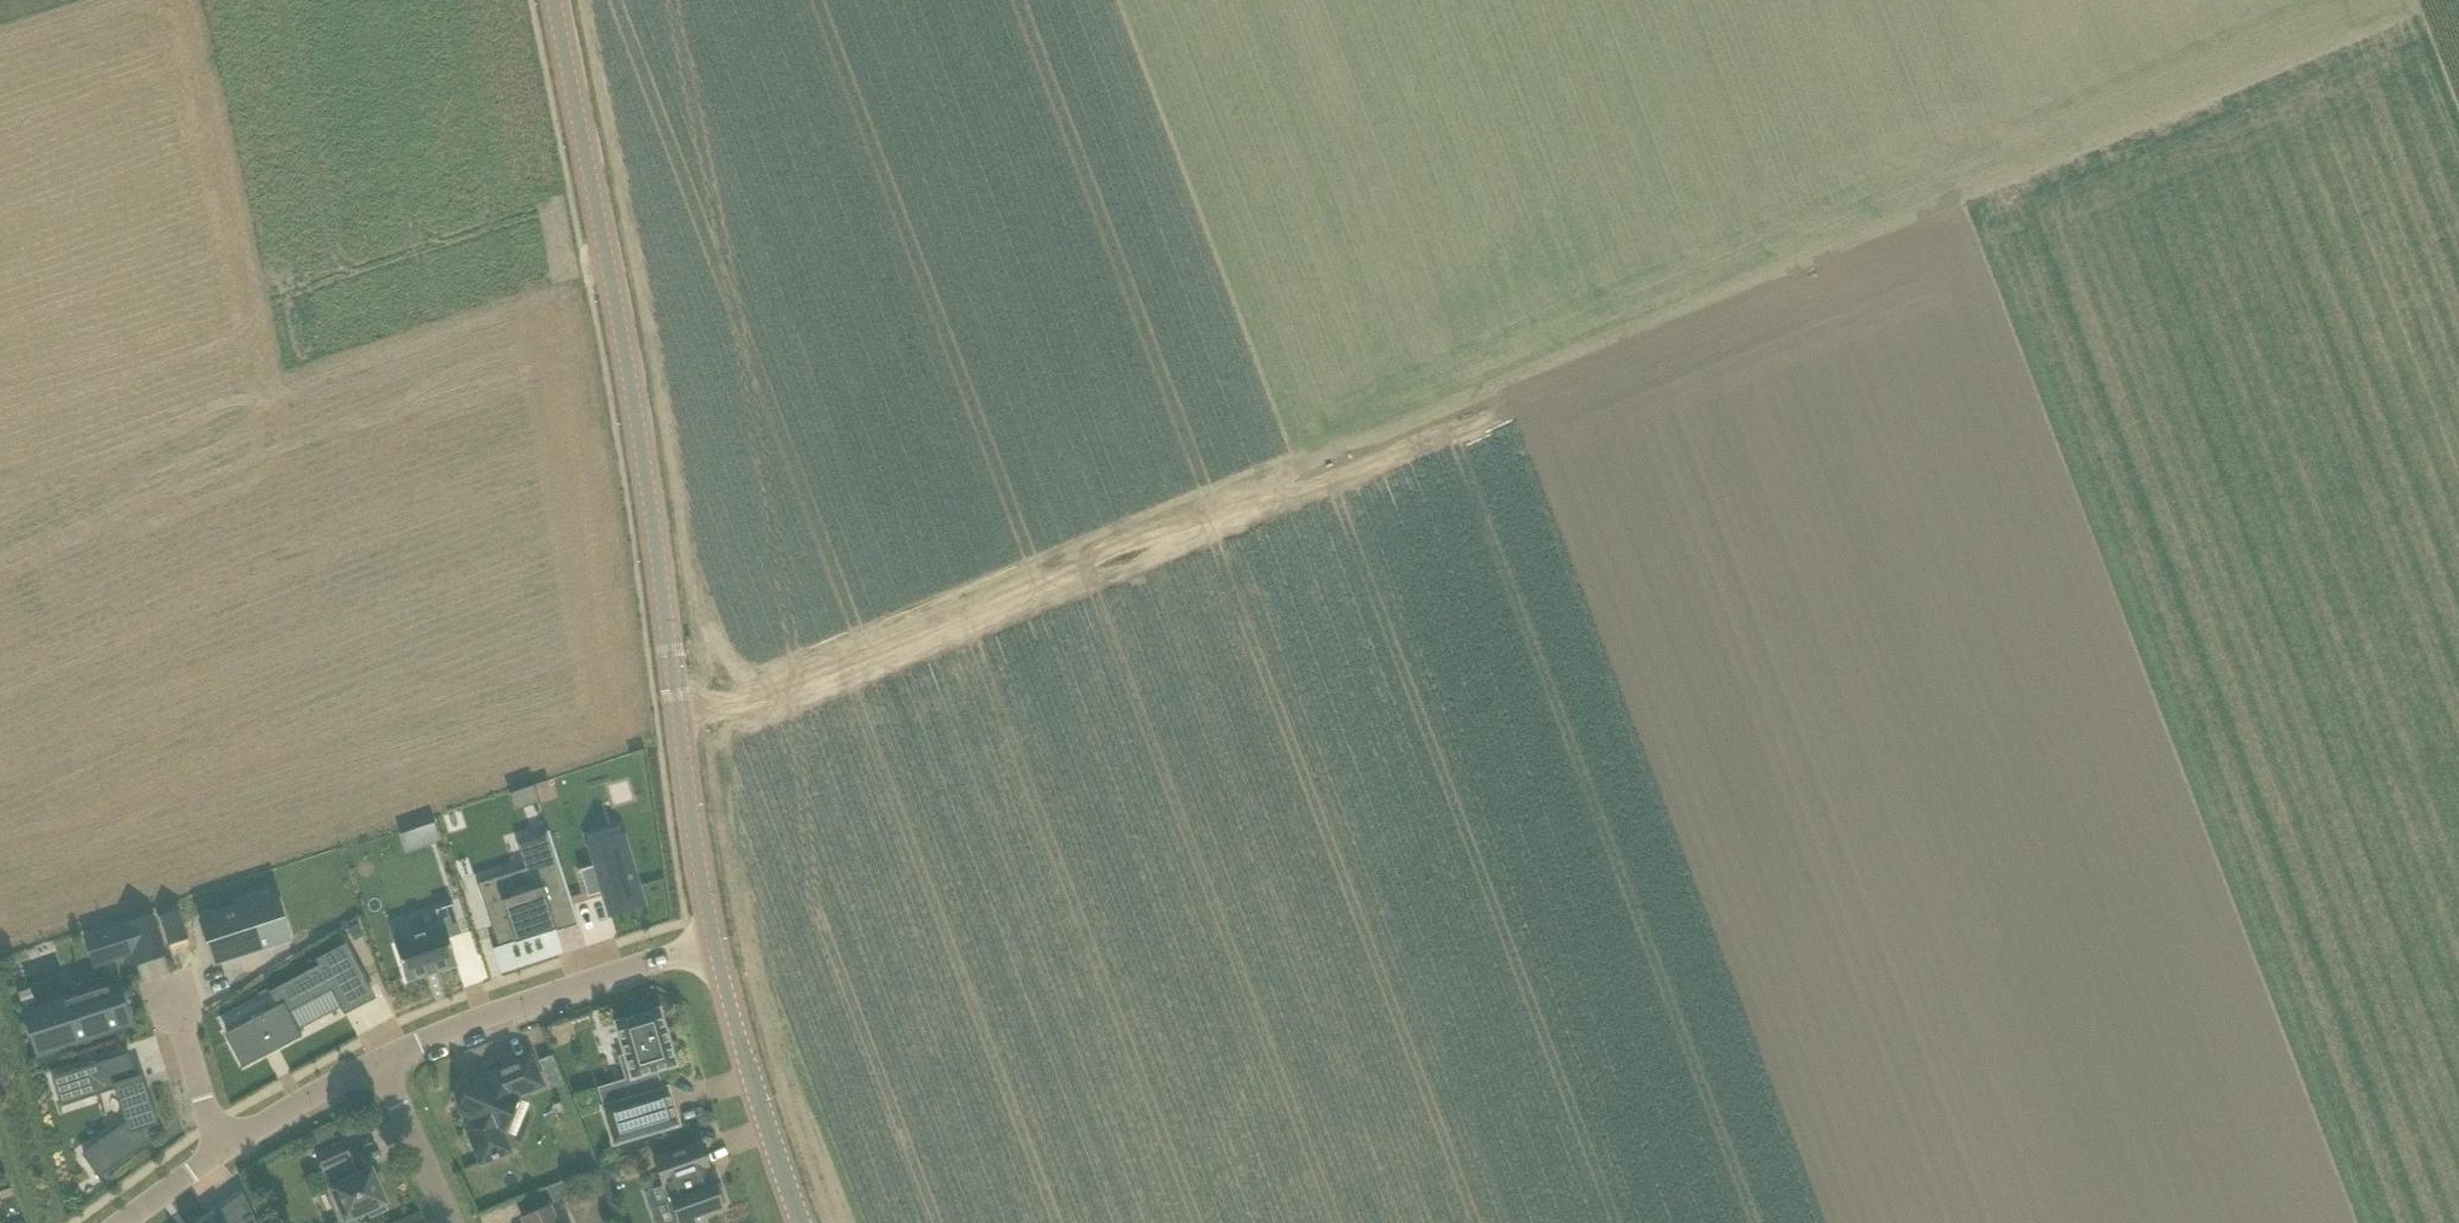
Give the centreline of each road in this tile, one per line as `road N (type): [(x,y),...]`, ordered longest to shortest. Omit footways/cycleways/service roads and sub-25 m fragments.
road 1 (tertiary): [(711,945),(551,0)]
road 2 (track): [(1299,478),(680,735)]
road 3 (residential): [(711,945),(560,991),(376,1064)]
road 4 (tertiary): [(805,1222),(711,945)]
road 5 (residential): [(225,1152),(154,971)]
road 6 (residential): [(376,1064),(452,1222)]
road 7 (residential): [(376,1064),(225,1152)]
road 8 (residential): [(225,1152),(125,1222)]

